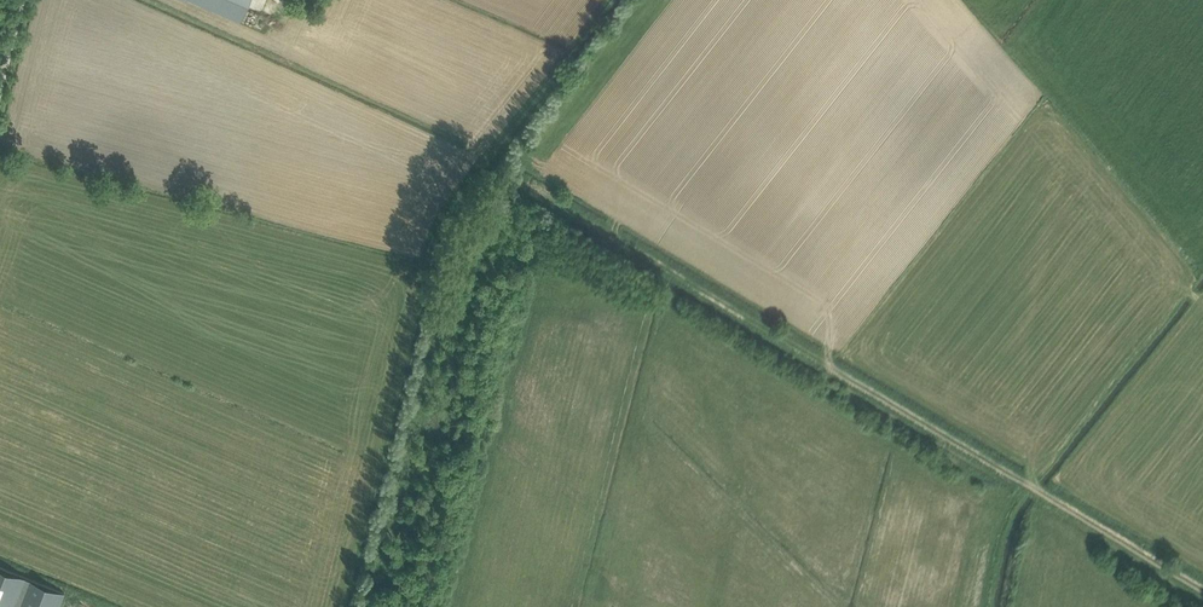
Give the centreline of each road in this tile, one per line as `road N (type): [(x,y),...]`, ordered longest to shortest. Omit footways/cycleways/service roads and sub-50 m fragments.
road 1 (track): [(1202,589),(531,184)]

